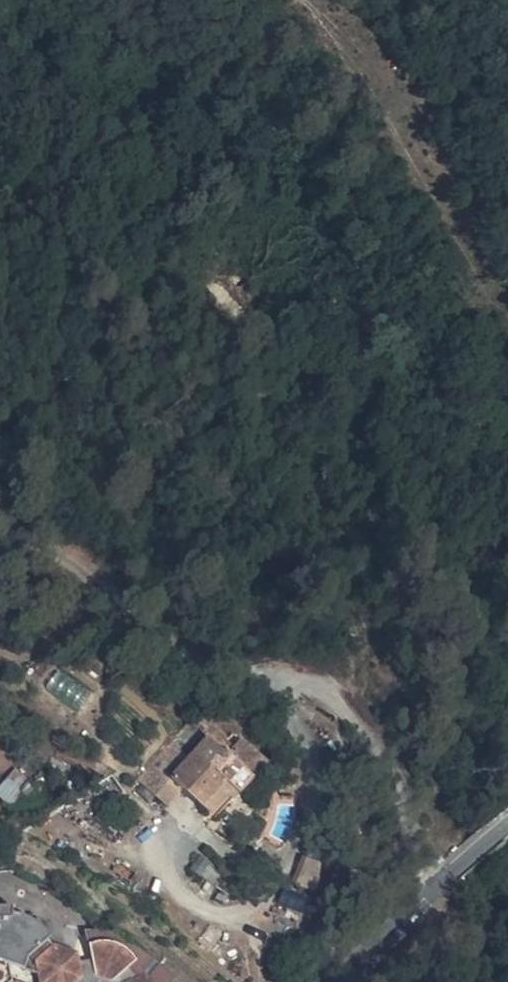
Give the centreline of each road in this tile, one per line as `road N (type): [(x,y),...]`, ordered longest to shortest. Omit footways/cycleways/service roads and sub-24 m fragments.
road 1 (track): [(507,317),(346,50),(290,0)]
road 2 (unclassified): [(507,819),(345,981)]

